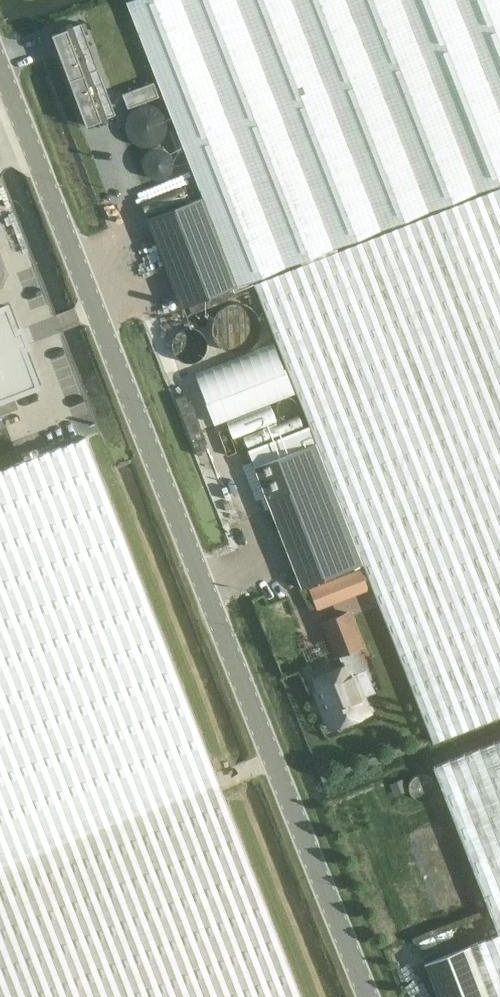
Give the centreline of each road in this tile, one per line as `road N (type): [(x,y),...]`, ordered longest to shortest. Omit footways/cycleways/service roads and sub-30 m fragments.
road 1 (tertiary): [(367,996),(0,71)]

